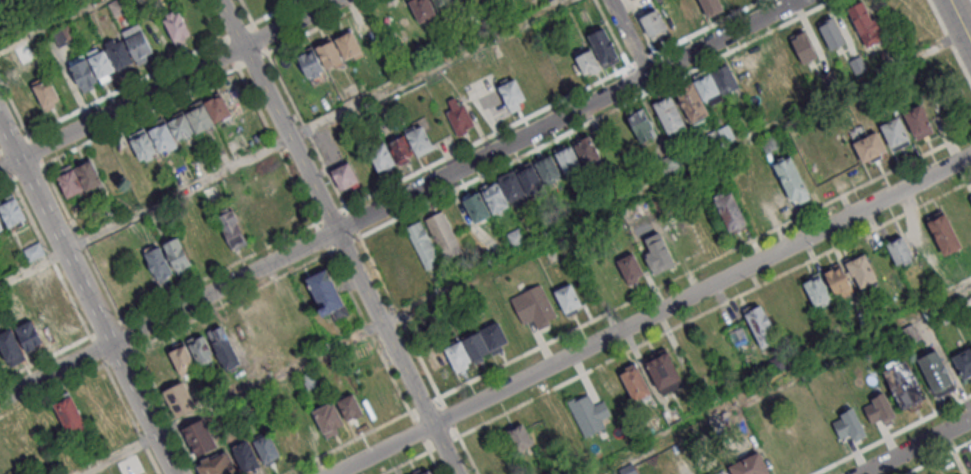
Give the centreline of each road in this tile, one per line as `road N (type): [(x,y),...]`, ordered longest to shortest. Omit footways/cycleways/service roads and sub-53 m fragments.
road 1 (residential): [(0,398),(796,0)]
road 2 (residential): [(333,473),(970,154)]
road 3 (residential): [(455,473),(218,0)]
road 4 (tertiary): [(175,473),(0,126)]
road 5 (residential): [(0,168),(335,0)]
road 6 (residential): [(857,473),(970,416)]

